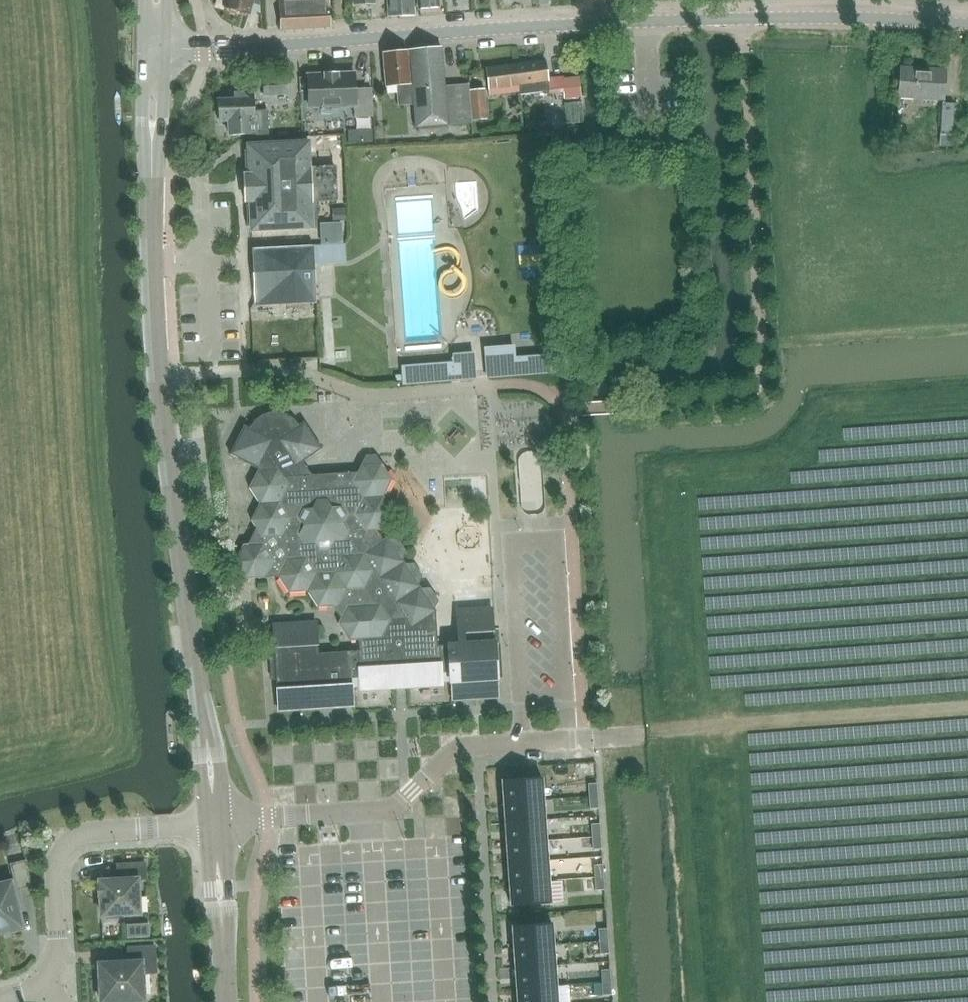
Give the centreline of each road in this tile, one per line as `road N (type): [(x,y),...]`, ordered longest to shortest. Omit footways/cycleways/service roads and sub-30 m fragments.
road 1 (tertiary): [(156,47),(743,18),(967,26)]
road 2 (tertiary): [(214,824),(155,343),(156,47)]
road 3 (residential): [(306,817),(389,810),(456,750),(584,742)]
road 4 (residential): [(0,998),(33,988),(54,968),(55,869),(68,840),(140,829)]
road 5 (tertiary): [(226,1001),(214,824)]

